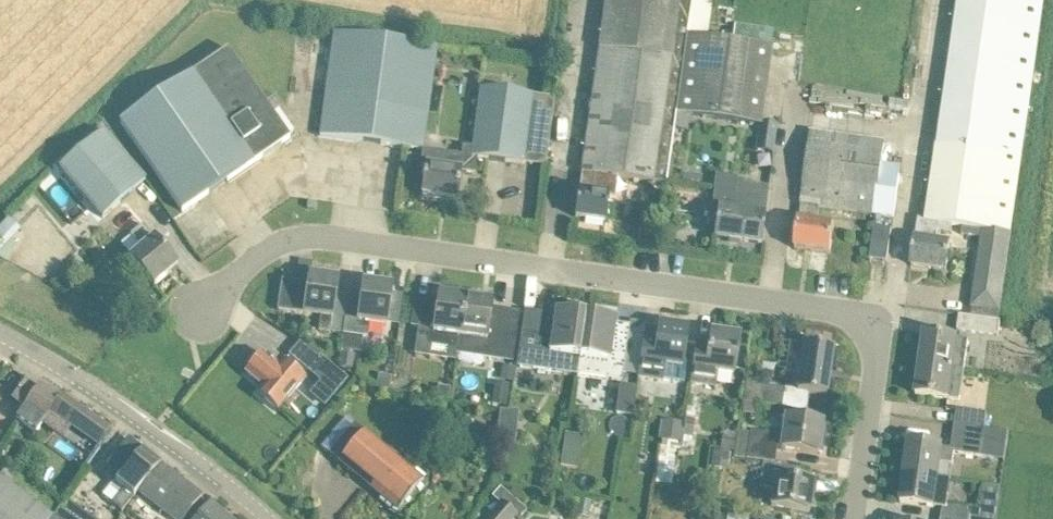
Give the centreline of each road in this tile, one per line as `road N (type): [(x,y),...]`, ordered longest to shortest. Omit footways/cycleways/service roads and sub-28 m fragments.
road 1 (residential): [(854,518),(877,352),(871,328),(849,311),(297,237),(251,261),(203,309)]
road 2 (tertiary): [(267,518),(76,378),(0,334)]

